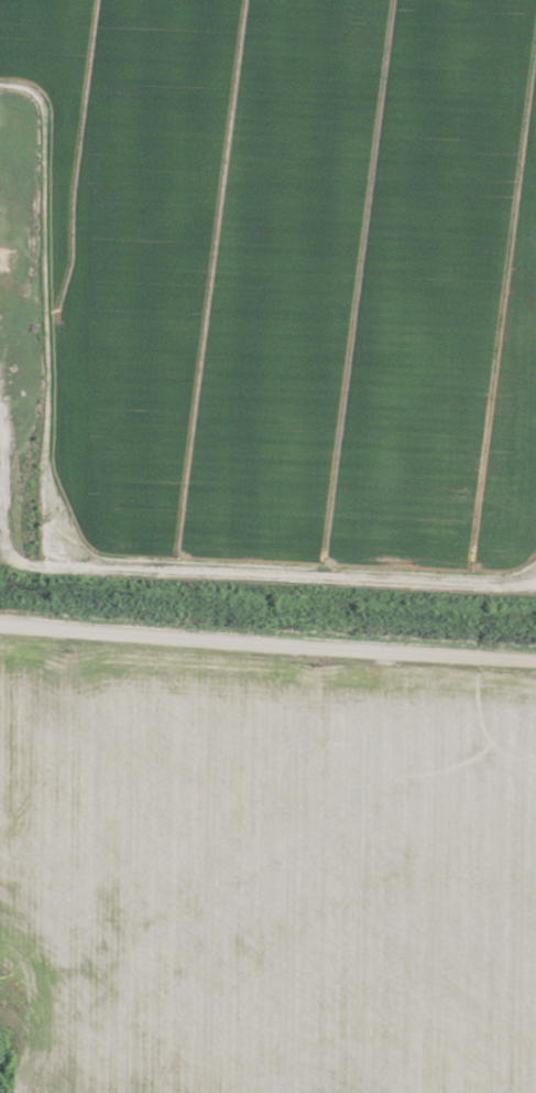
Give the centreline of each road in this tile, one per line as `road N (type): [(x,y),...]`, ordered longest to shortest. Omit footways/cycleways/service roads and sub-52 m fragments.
road 1 (residential): [(535,659),(0,629)]

